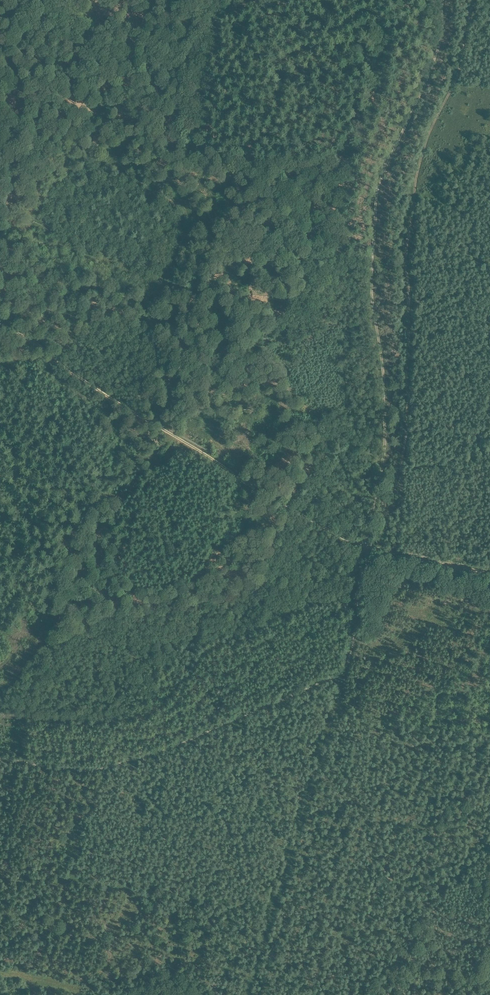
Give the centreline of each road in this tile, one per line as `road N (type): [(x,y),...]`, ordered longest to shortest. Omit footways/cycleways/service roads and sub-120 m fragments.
road 1 (track): [(472,0),(464,50),(417,168),(393,553)]
road 2 (track): [(365,546),(382,434),(374,207),(436,48),(443,0)]
road 3 (track): [(0,761),(97,771),(238,723),(345,671),(365,546)]
road 4 (track): [(393,553),(338,537),(0,321)]

